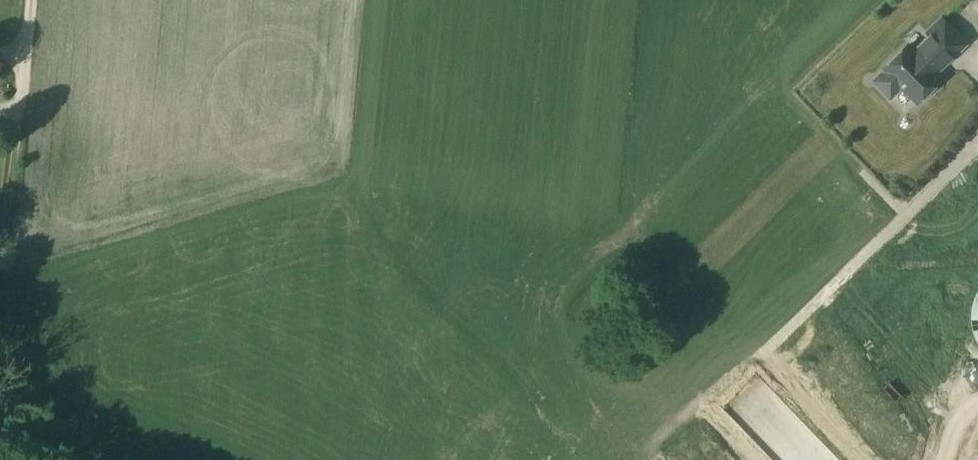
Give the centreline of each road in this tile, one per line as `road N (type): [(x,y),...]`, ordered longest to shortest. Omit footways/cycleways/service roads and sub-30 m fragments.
road 1 (unclassified): [(16,138),(30,0)]

